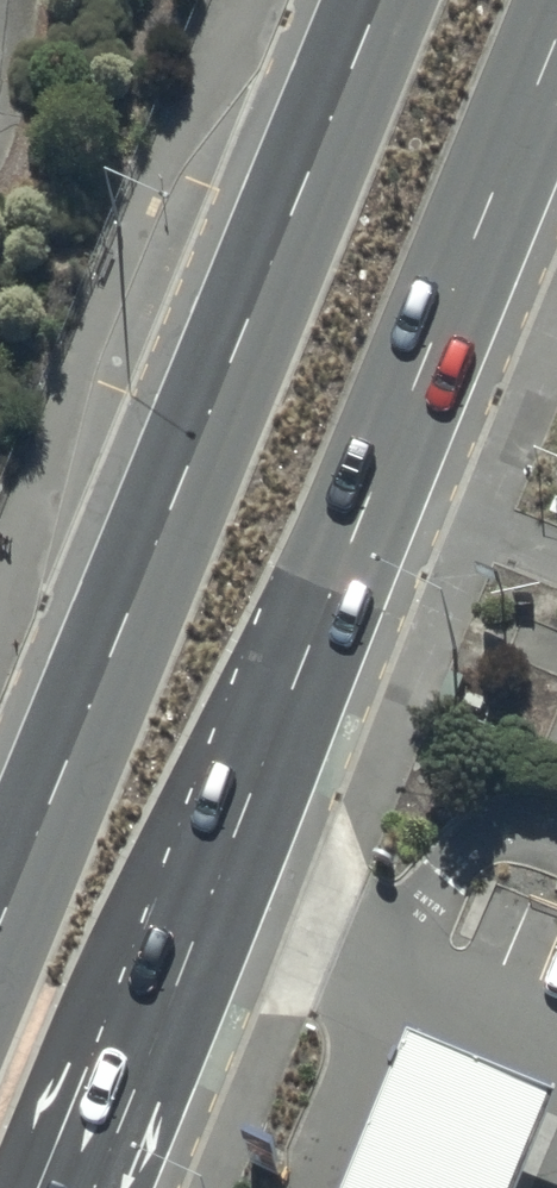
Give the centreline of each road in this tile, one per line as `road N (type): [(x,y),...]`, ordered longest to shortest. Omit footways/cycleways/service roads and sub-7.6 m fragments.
road 1 (trunk): [(556,27),(75,1187)]
road 2 (trunk): [(0,948),(396,0)]

